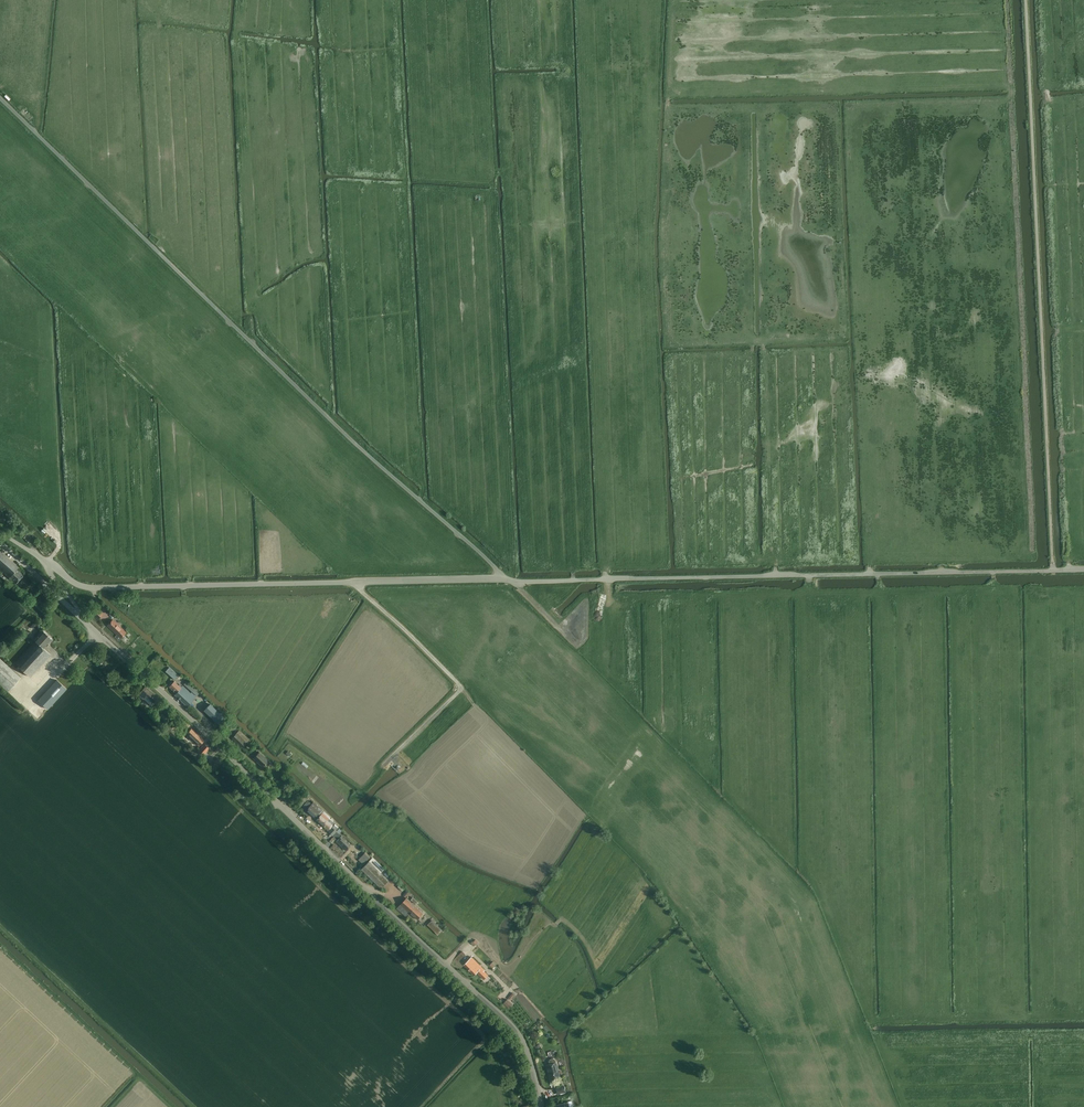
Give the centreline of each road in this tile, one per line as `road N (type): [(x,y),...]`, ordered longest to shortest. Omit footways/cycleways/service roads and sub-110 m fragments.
road 1 (unclassified): [(48,563),(78,585),(103,588),(1083,570)]
road 2 (tertiary): [(83,619),(506,1020),(525,1046),(543,1106)]
road 3 (track): [(1053,571),(1026,0)]
road 4 (track): [(0,951),(167,1106)]

